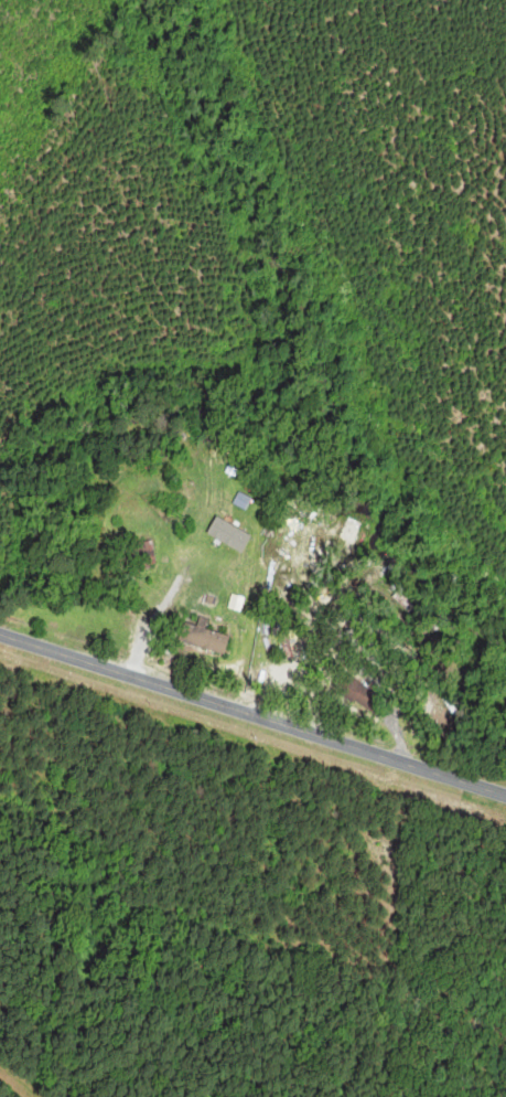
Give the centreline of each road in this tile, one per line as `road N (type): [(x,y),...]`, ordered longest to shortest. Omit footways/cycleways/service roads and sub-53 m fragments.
road 1 (residential): [(505,796),(0,635)]

